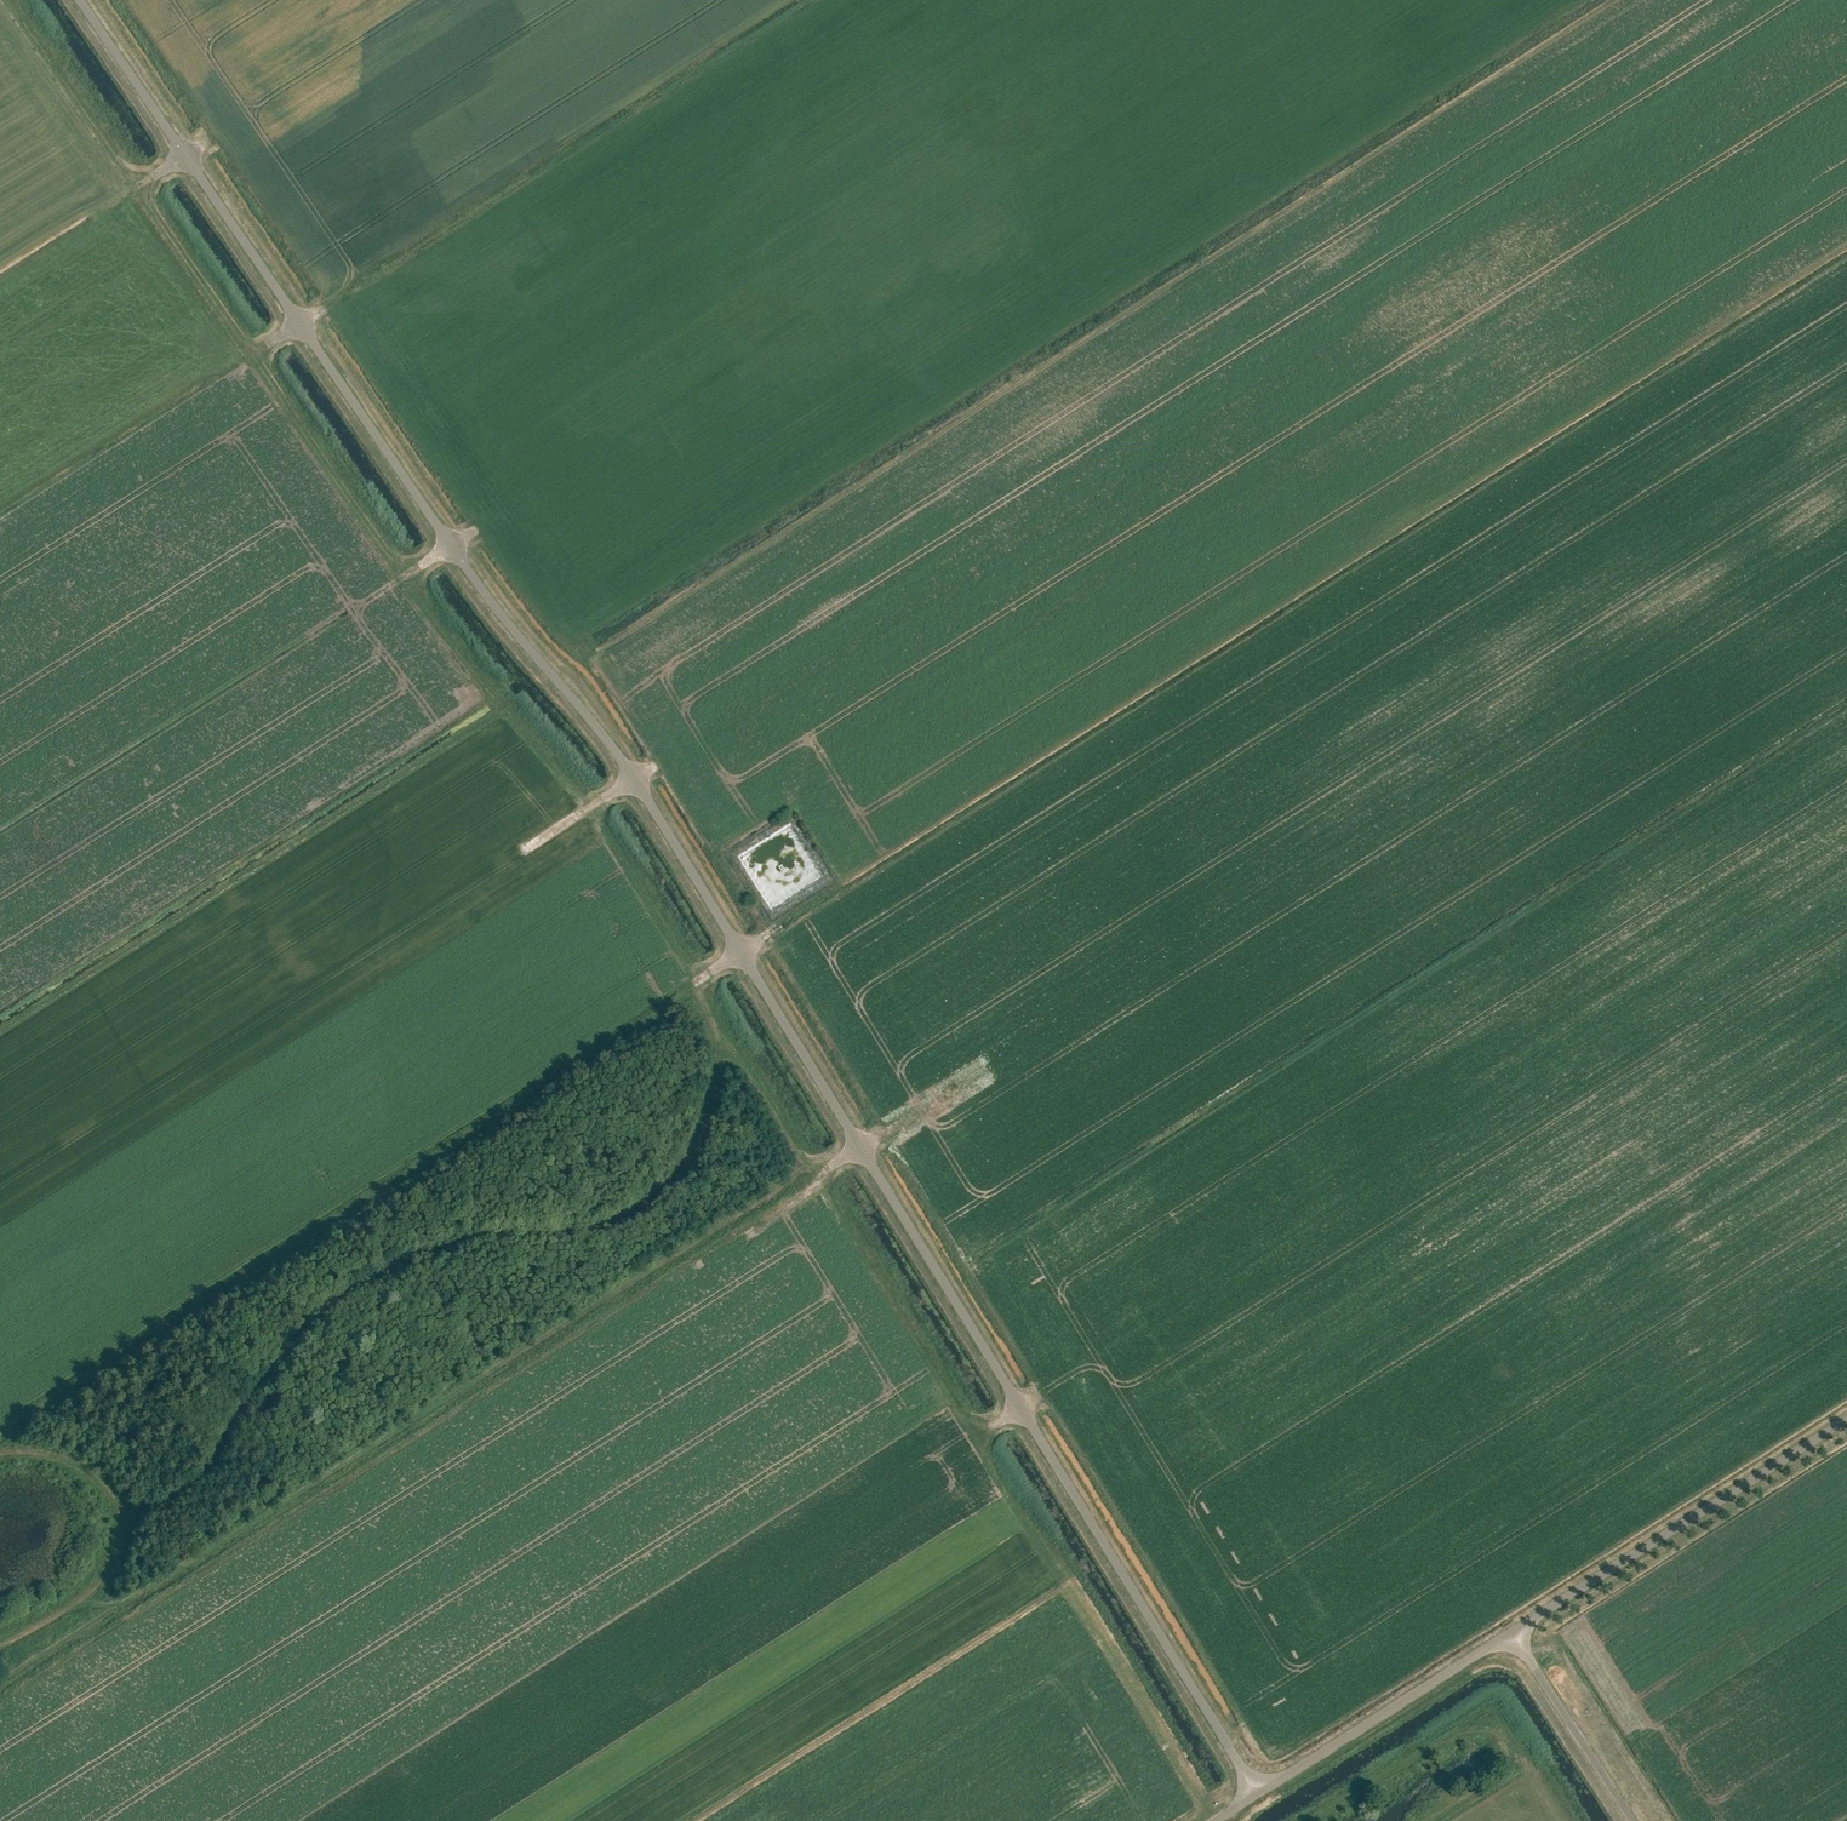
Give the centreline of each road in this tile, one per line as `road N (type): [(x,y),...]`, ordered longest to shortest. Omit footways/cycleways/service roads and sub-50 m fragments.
road 1 (unclassified): [(1259,1792),(621,759),(491,602),(81,0)]
road 2 (unclassified): [(1511,1633),(1846,1419)]
road 3 (unclassified): [(1259,1792),(1511,1633)]
road 4 (unclassified): [(1631,1820),(1511,1633)]

